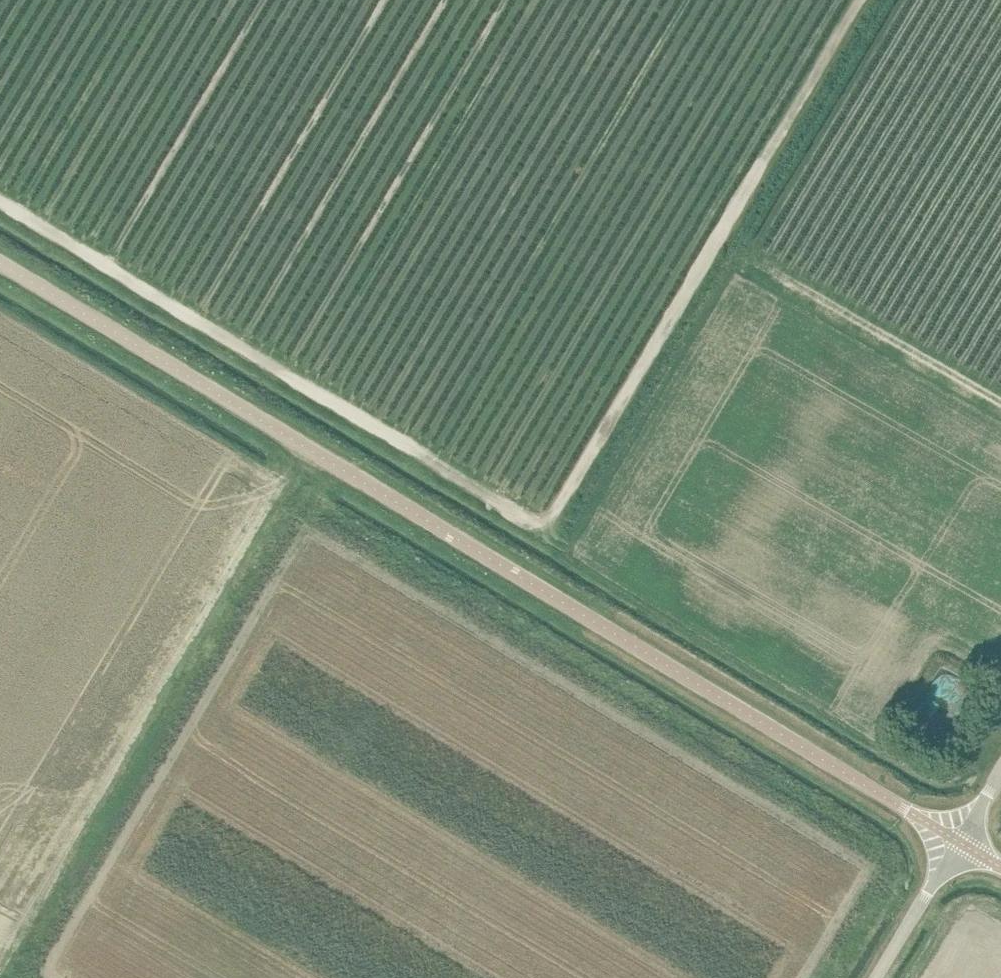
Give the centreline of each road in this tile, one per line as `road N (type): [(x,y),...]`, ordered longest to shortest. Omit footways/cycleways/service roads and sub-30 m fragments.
road 1 (unclassified): [(960,840),(0,262)]
road 2 (unclassified): [(876,977),(960,840)]

